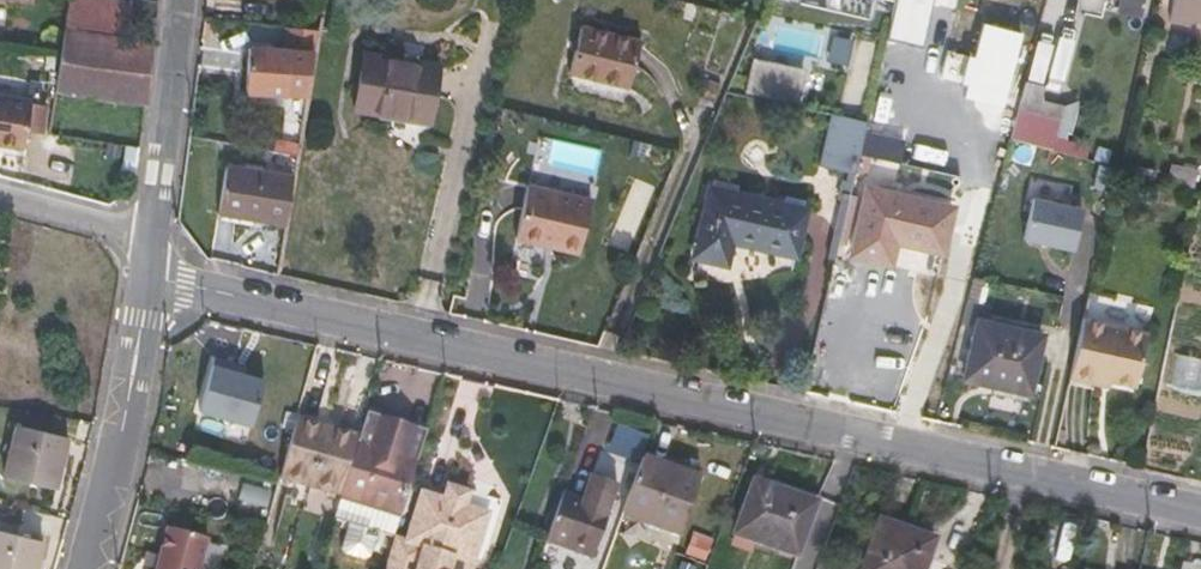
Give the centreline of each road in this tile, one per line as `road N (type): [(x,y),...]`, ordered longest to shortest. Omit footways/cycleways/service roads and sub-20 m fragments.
road 1 (residential): [(1200,513),(230,294),(147,283)]
road 2 (residential): [(88,568),(121,452),(147,283)]
road 3 (residential): [(155,230),(179,0)]
road 4 (residential): [(0,192),(155,230)]

